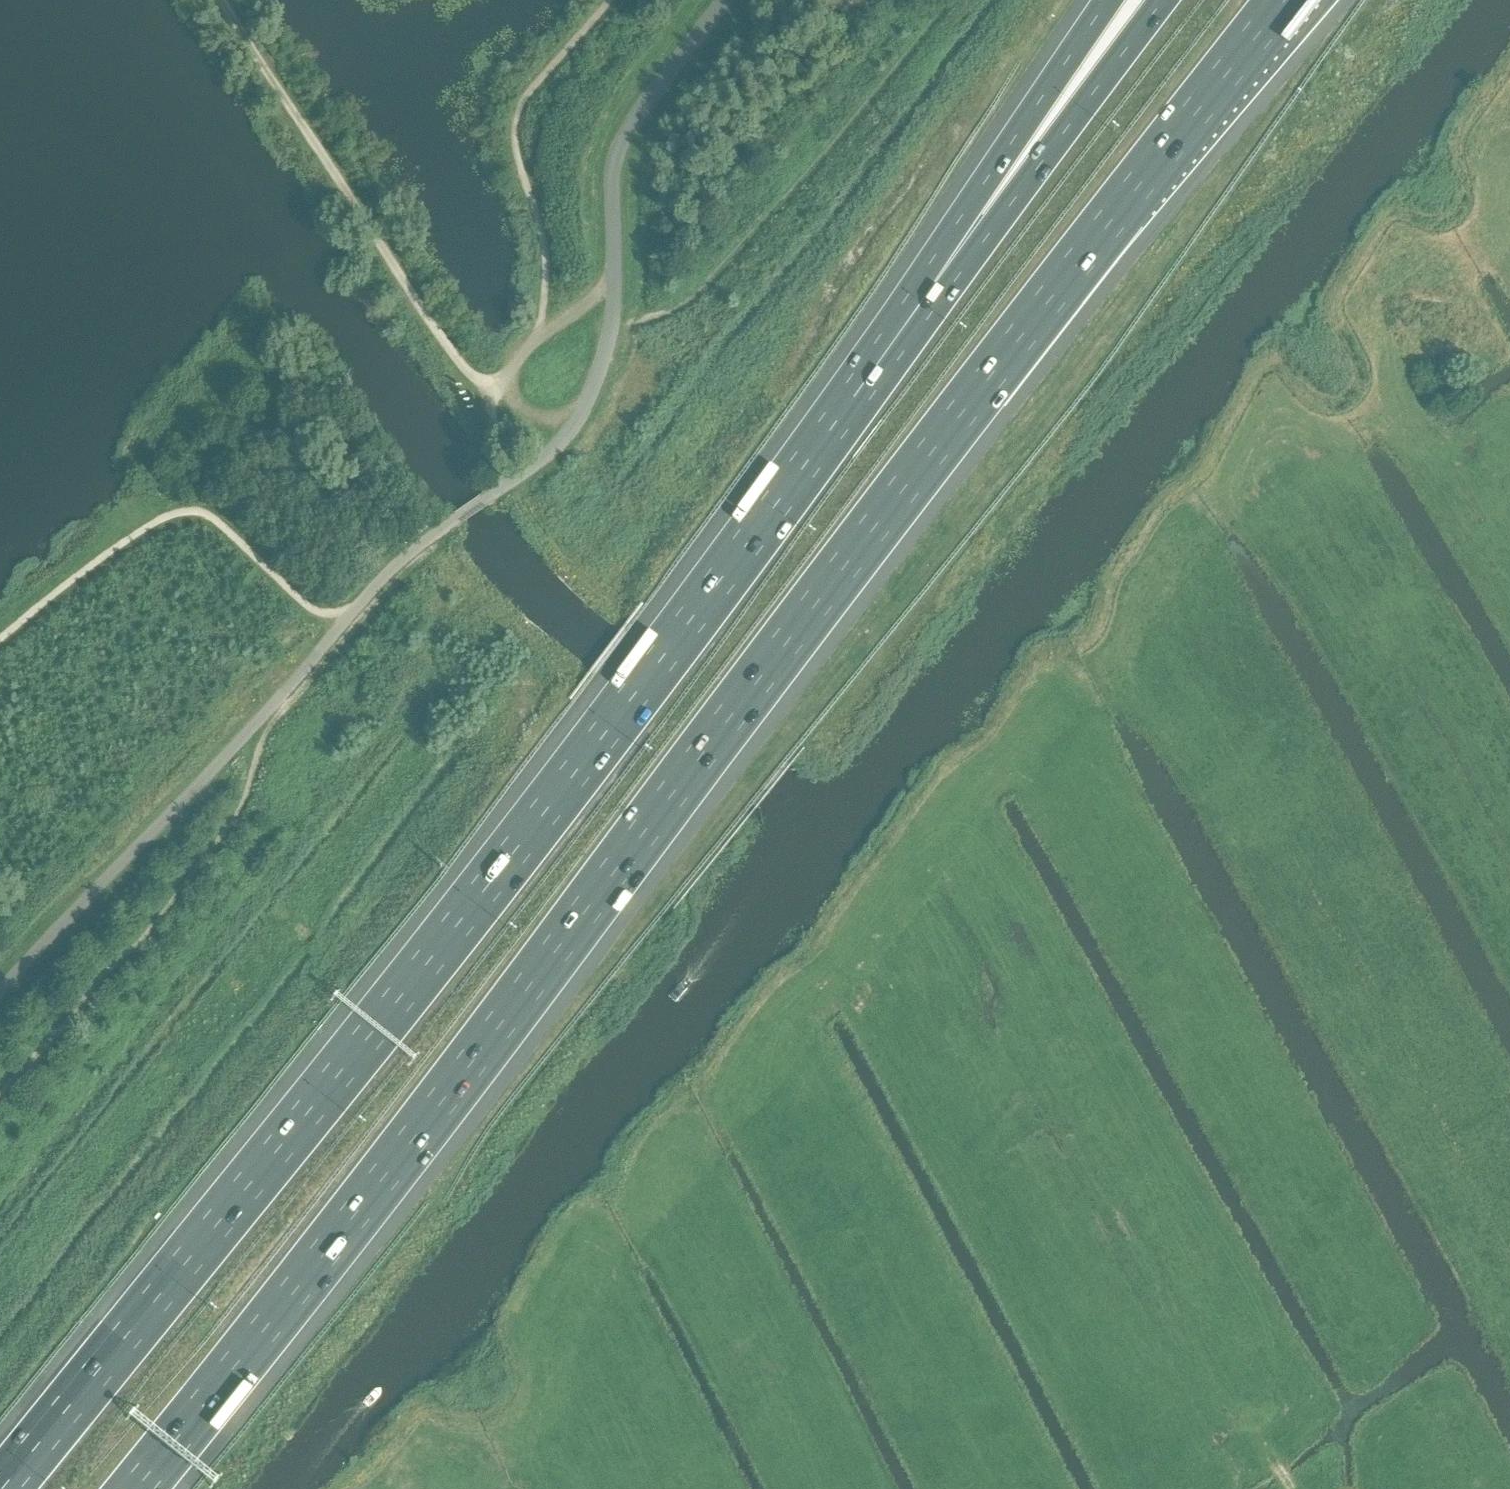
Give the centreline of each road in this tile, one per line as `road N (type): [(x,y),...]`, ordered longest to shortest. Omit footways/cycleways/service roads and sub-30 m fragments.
road 1 (motorway): [(142,1488),(439,1113),(831,583),(1287,0)]
road 2 (motorway): [(852,402),(387,1017),(4,1488)]
road 3 (motorway): [(1167,0),(852,402)]
road 4 (motorway): [(1106,0),(852,402)]

